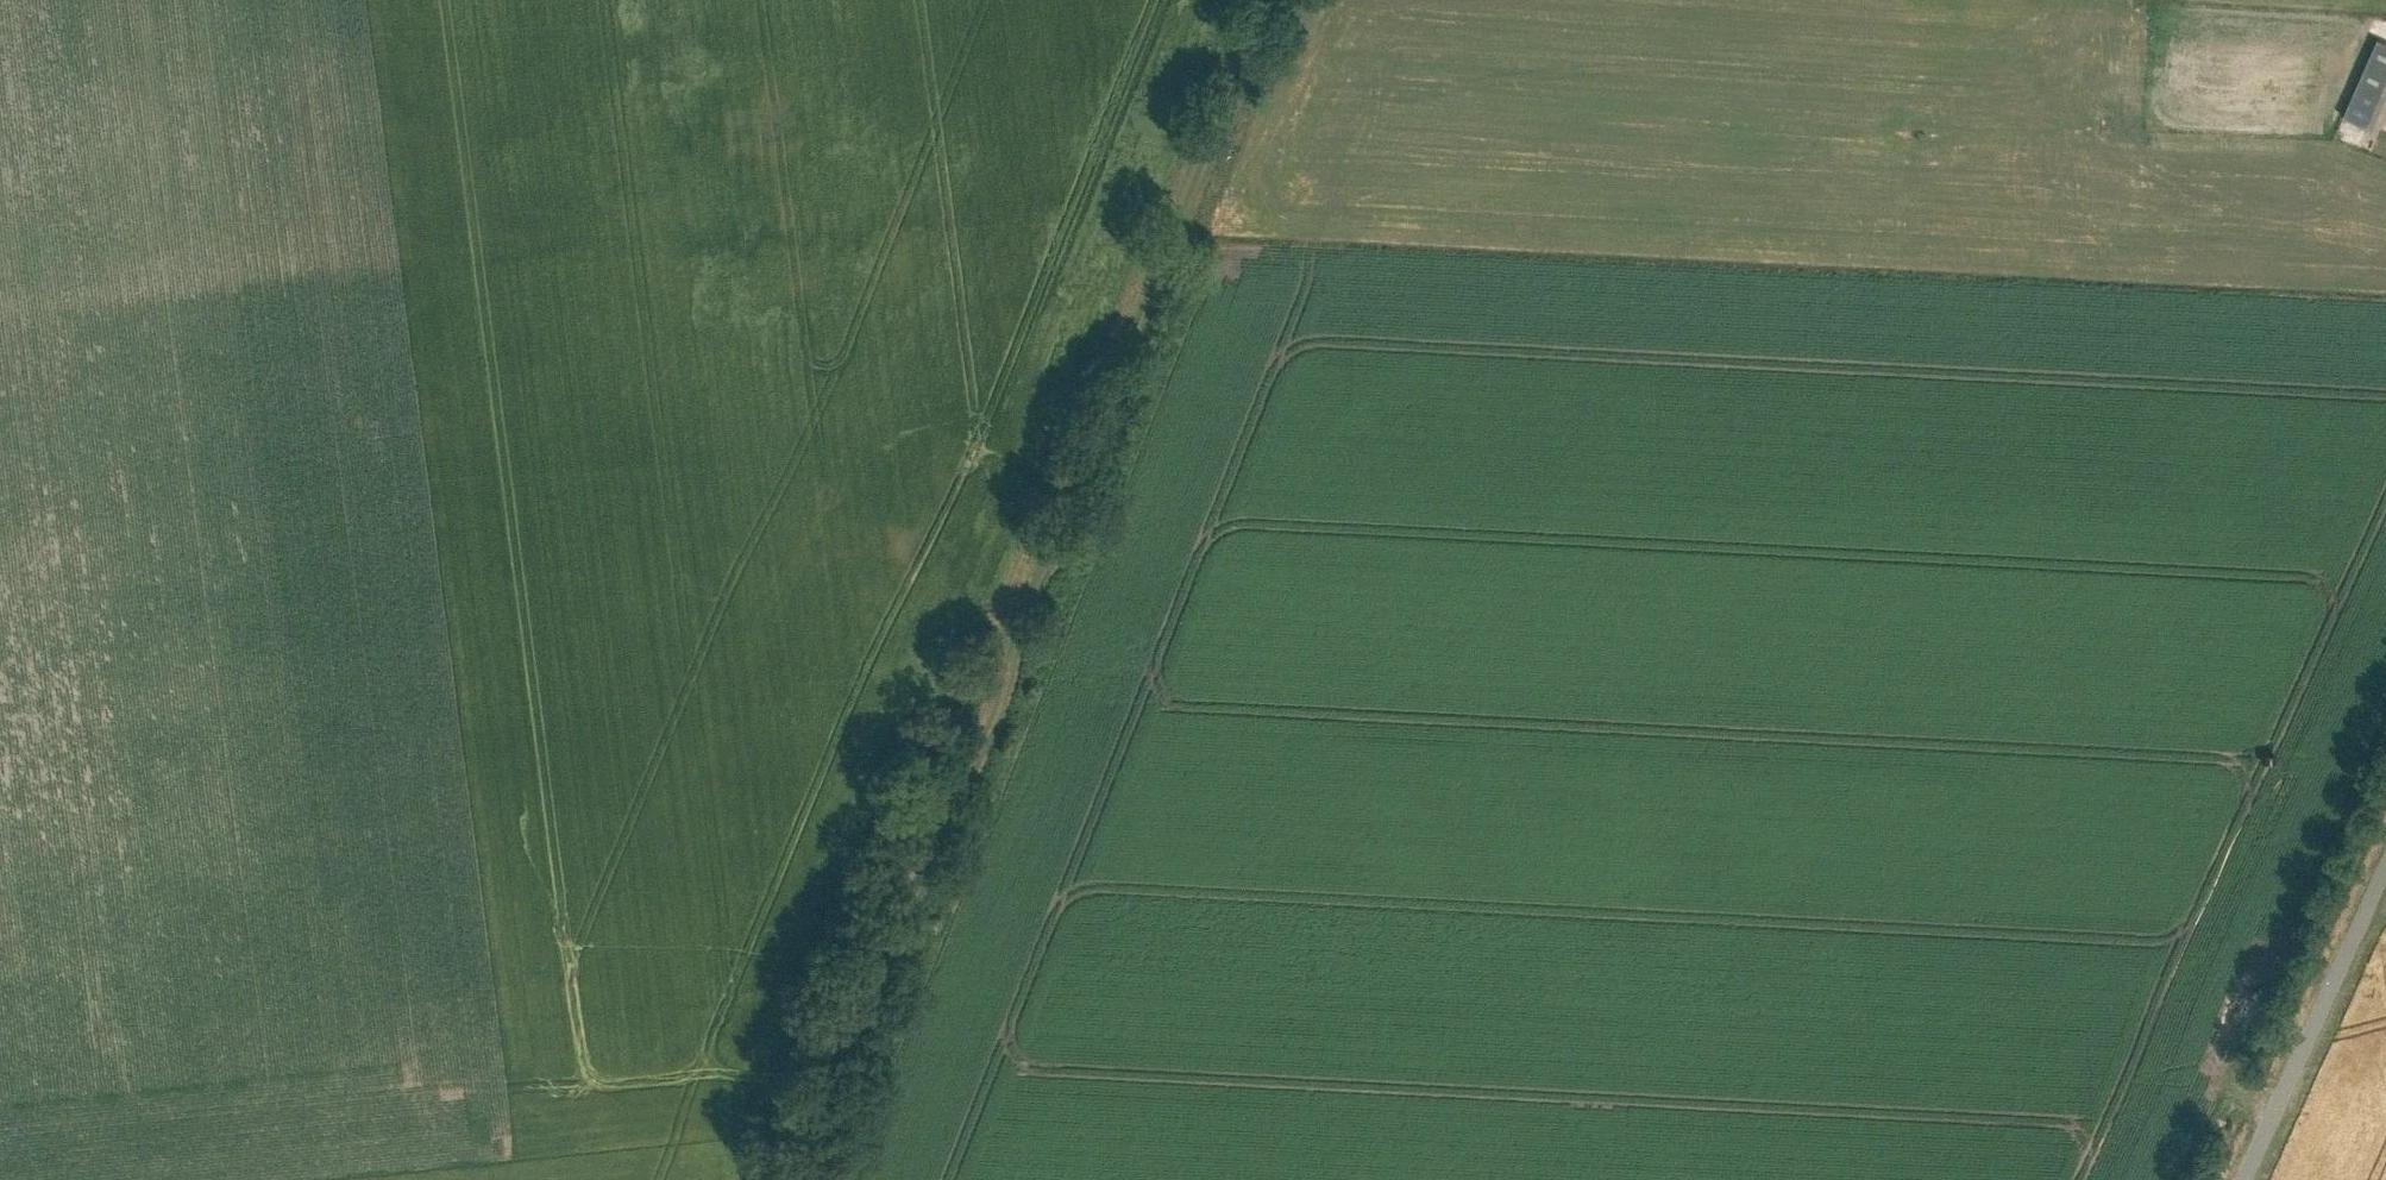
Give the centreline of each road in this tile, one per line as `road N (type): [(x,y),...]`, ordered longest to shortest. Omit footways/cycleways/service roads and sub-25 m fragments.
road 1 (track): [(805,1179),(1130,344),(1273,0)]
road 2 (unclassified): [(2245,1179),(2385,870)]

